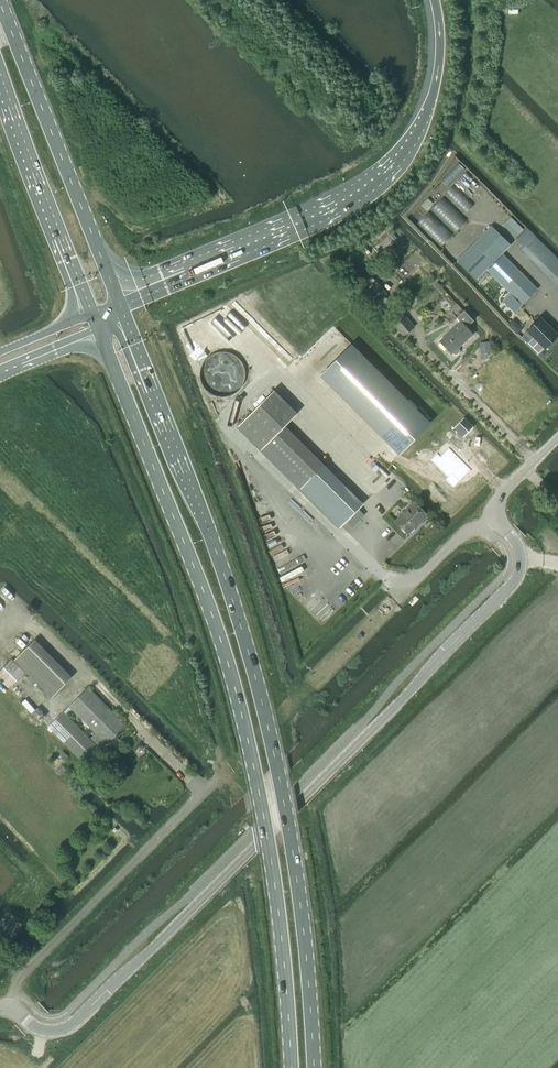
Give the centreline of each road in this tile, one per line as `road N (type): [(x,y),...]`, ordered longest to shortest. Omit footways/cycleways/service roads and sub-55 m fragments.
road 1 (primary): [(314,1067),(290,835),(262,705),(216,550),(119,302)]
road 2 (unclassified): [(494,518),(520,552),(515,581),(401,701),(73,1023),(43,1030),(9,1007)]
road 3 (primary): [(98,328),(212,616),(242,717),(275,889),(291,1067)]
road 4 (motorway): [(435,0),(440,48),(432,96),(409,145),(380,178),(320,218),(119,302)]
road 5 (primary): [(119,302),(0,3)]
road 6 (unclassified): [(9,1007),(19,976),(205,790)]
road 7 (primary): [(0,73),(92,314)]

